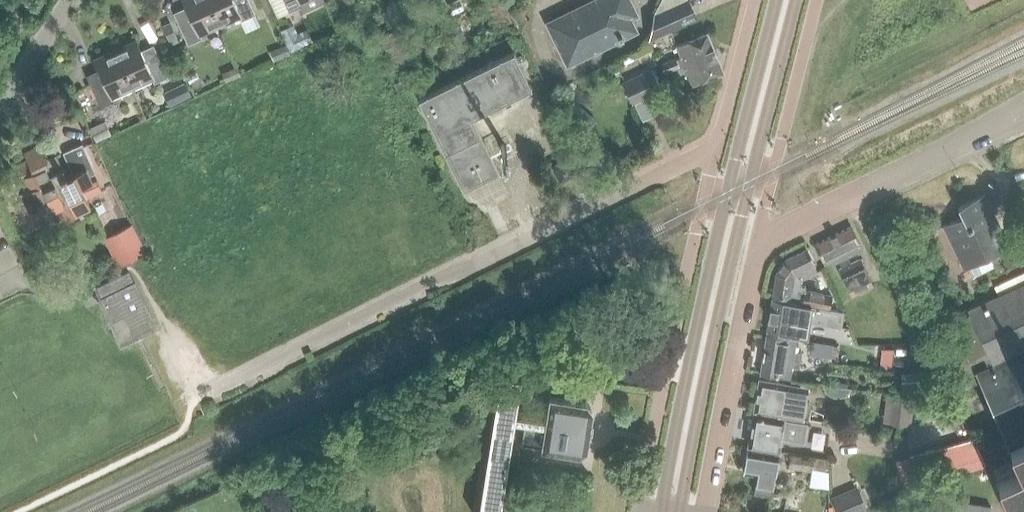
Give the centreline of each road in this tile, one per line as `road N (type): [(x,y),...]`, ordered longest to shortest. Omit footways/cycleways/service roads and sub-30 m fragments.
road 1 (unclassified): [(163,327),(193,396),(717,148),(754,0)]
road 2 (unclassified): [(703,511),(760,241),(1023,111)]
road 3 (tertiary): [(676,511),(796,0)]
road 4 (tertiary): [(776,0),(689,359),(666,511)]
road 5 (unclassified): [(638,511),(669,356)]
road 6 (residential): [(68,0),(34,48),(0,120)]

